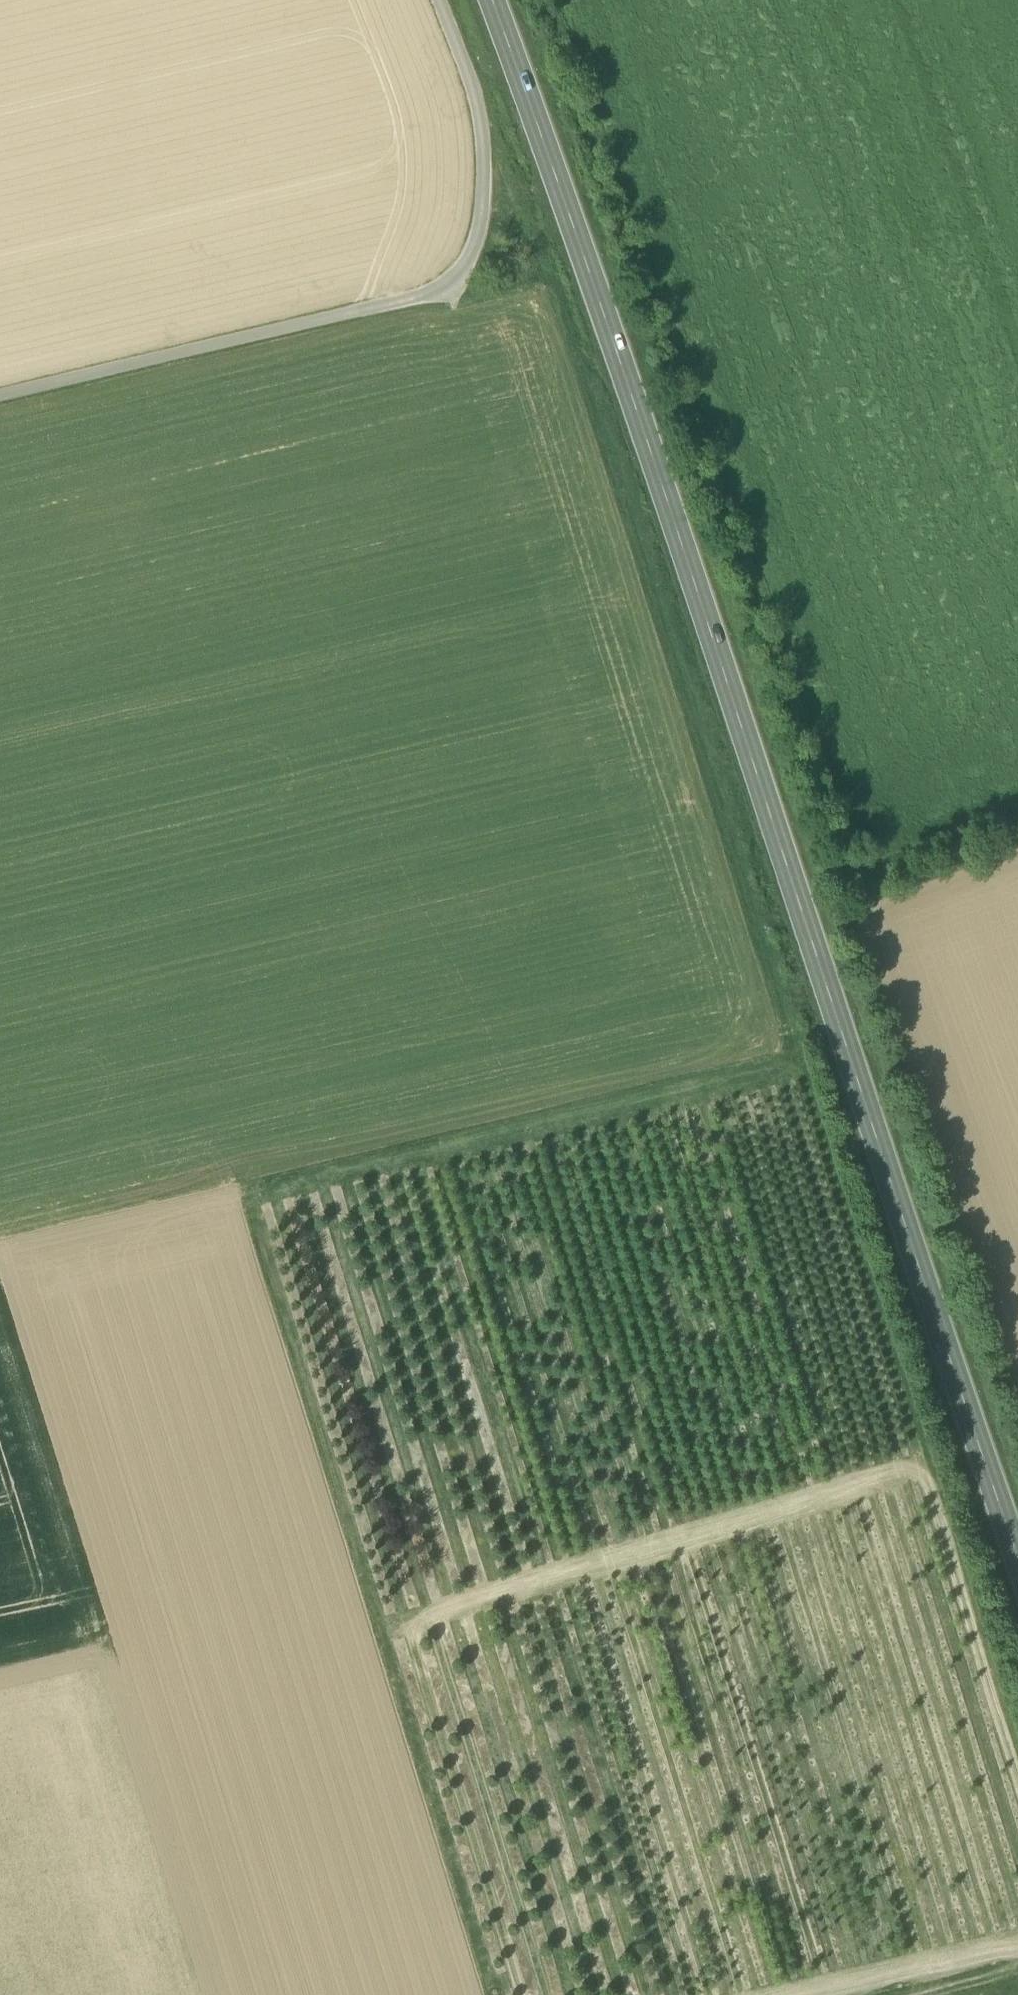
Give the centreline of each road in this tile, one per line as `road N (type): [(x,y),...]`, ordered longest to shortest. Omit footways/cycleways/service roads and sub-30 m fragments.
road 1 (secondary): [(1017,1555),(665,493),(491,0)]
road 2 (track): [(435,0),(480,112),(484,158),(483,201),(468,255),(447,286),(0,397)]

